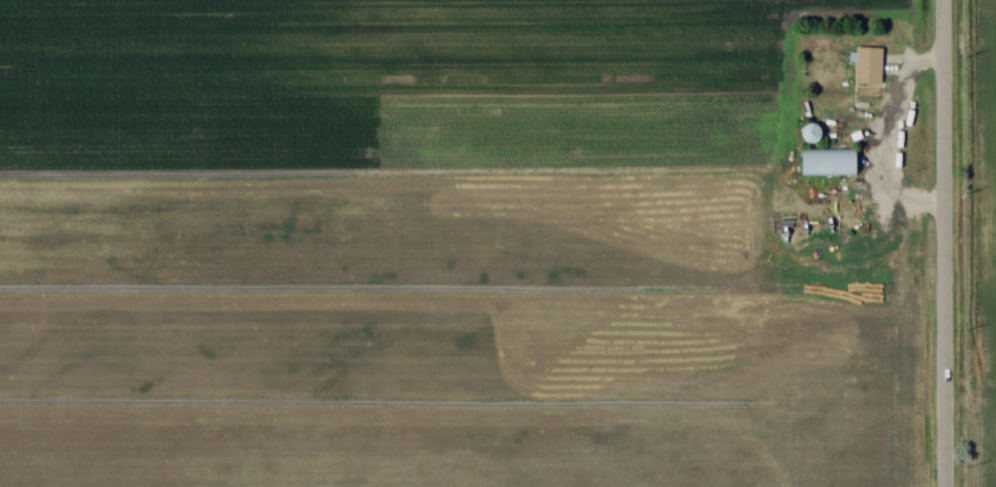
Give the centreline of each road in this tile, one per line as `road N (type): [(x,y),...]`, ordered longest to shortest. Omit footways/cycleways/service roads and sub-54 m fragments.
road 1 (tertiary): [(945,486),(941,0)]

